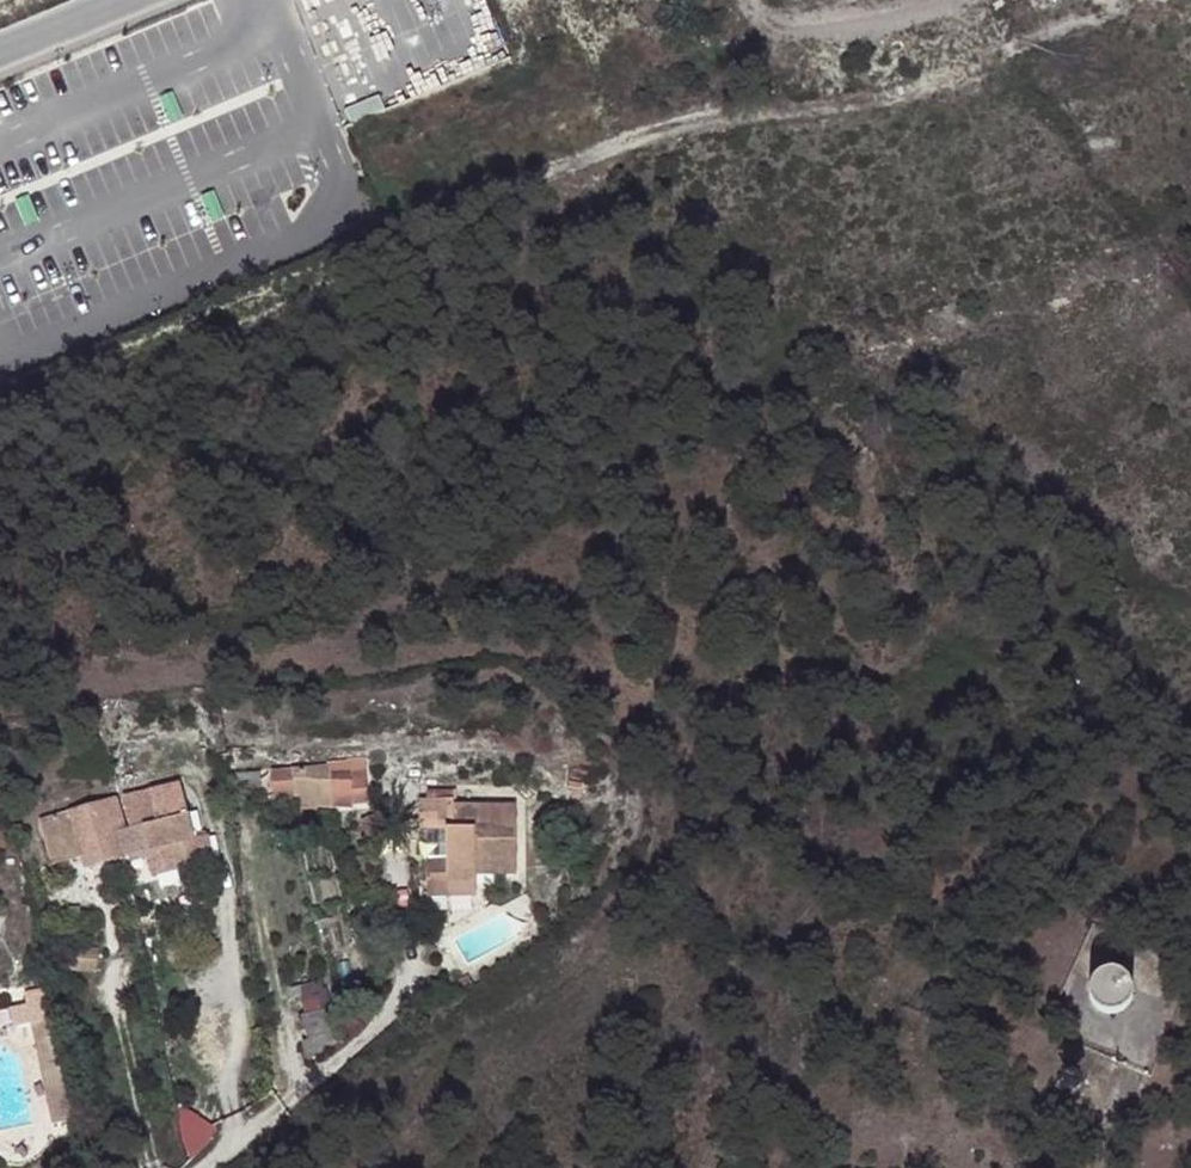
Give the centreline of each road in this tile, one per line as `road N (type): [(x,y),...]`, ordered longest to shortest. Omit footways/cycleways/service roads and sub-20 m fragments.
road 1 (unclassified): [(204,1167),(401,1005),(409,983),(390,797)]
road 2 (unclassified): [(202,1167),(229,1131),(241,1031),(221,867)]
road 3 (unclassified): [(156,1167),(113,988)]
road 4 (unclassified): [(122,0),(0,49)]

